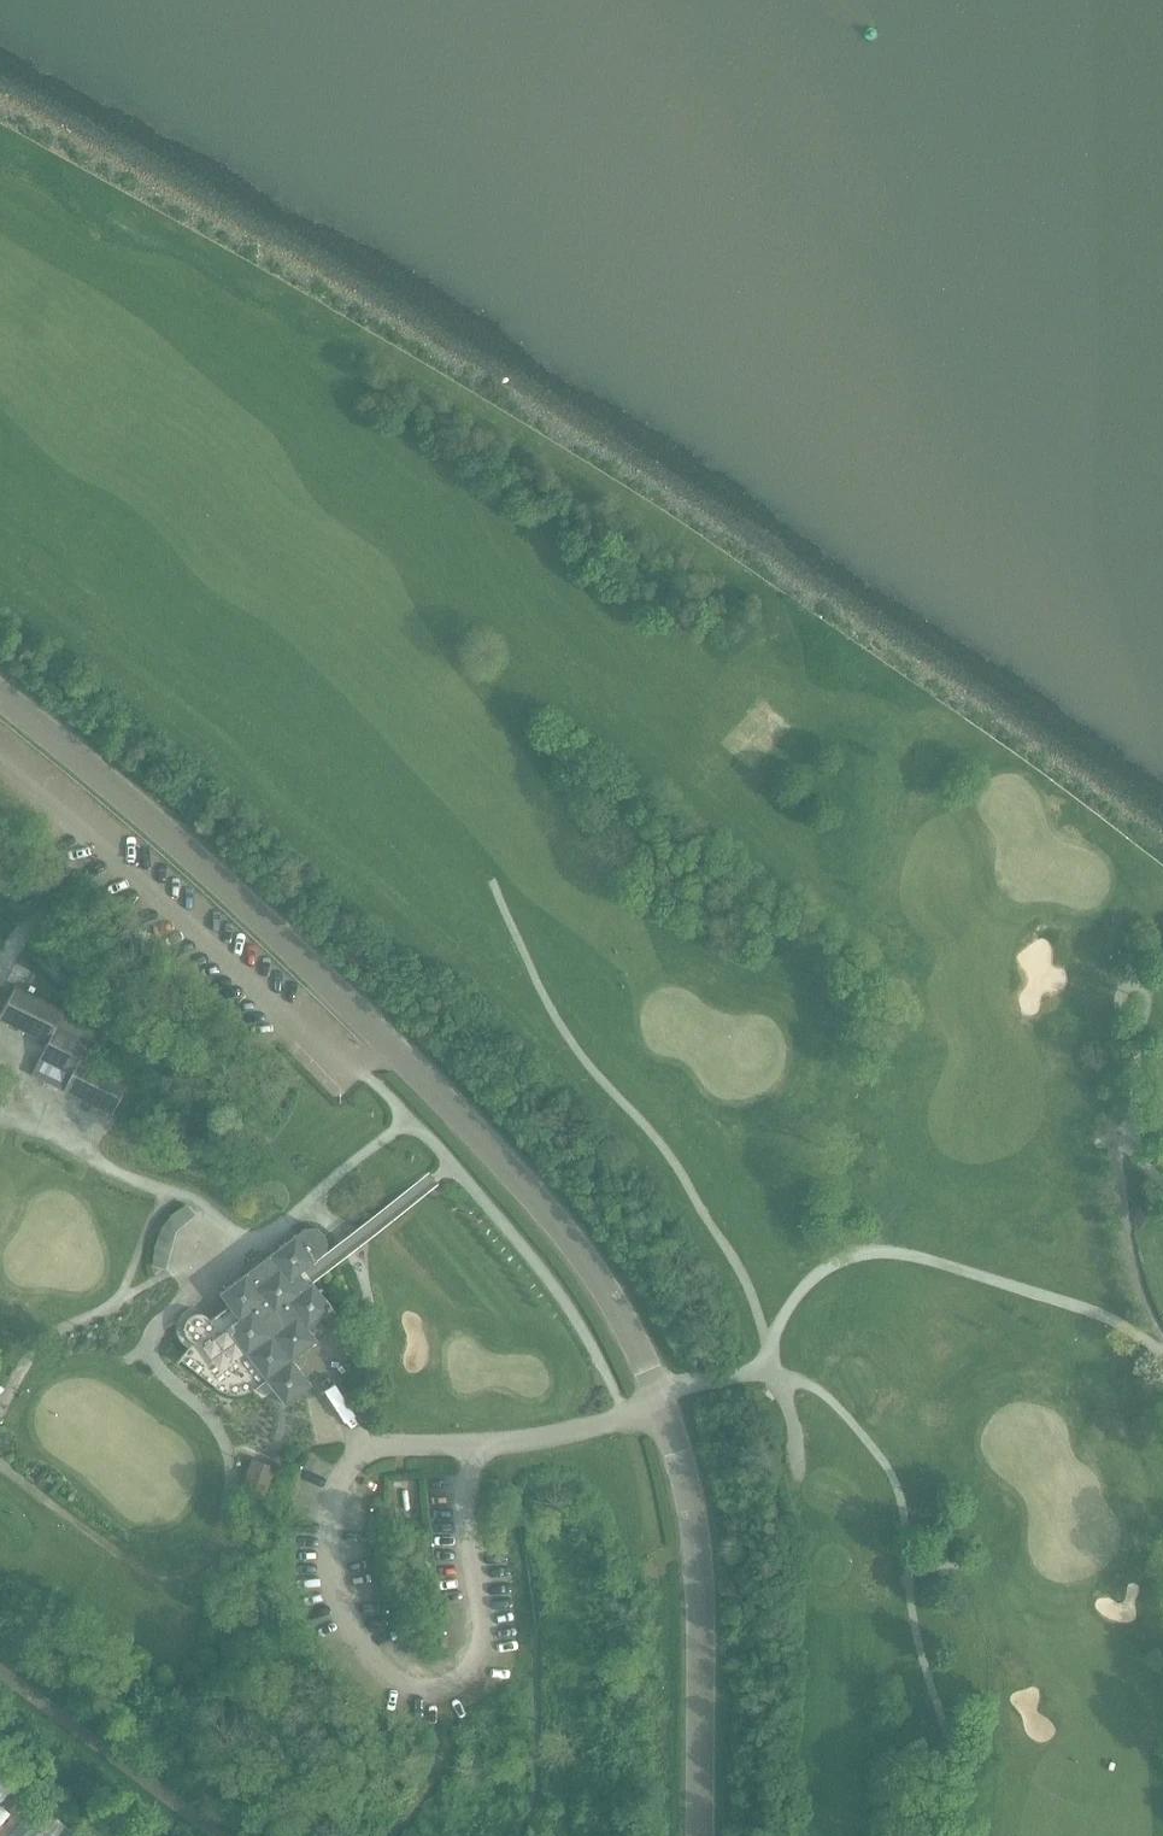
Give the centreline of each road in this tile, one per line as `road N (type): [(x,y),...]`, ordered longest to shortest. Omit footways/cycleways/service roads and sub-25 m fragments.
road 1 (unclassified): [(704,1835),(706,1573),(690,1469),(616,1299),(436,1095),(187,848),(0,704)]

